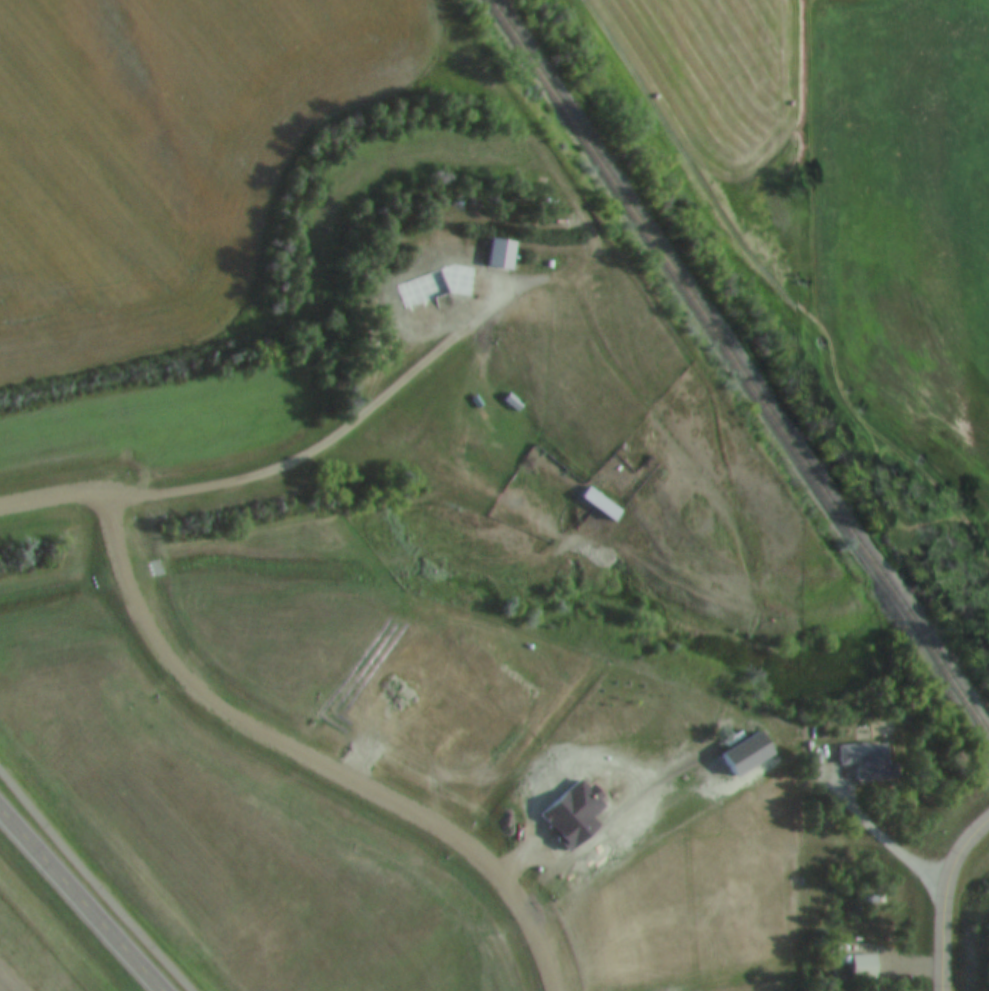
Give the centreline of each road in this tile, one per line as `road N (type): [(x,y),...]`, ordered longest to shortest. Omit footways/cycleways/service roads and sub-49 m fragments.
road 1 (secondary): [(162,990),(0,811)]
road 2 (residential): [(941,990),(944,890),(959,852),(988,818)]

